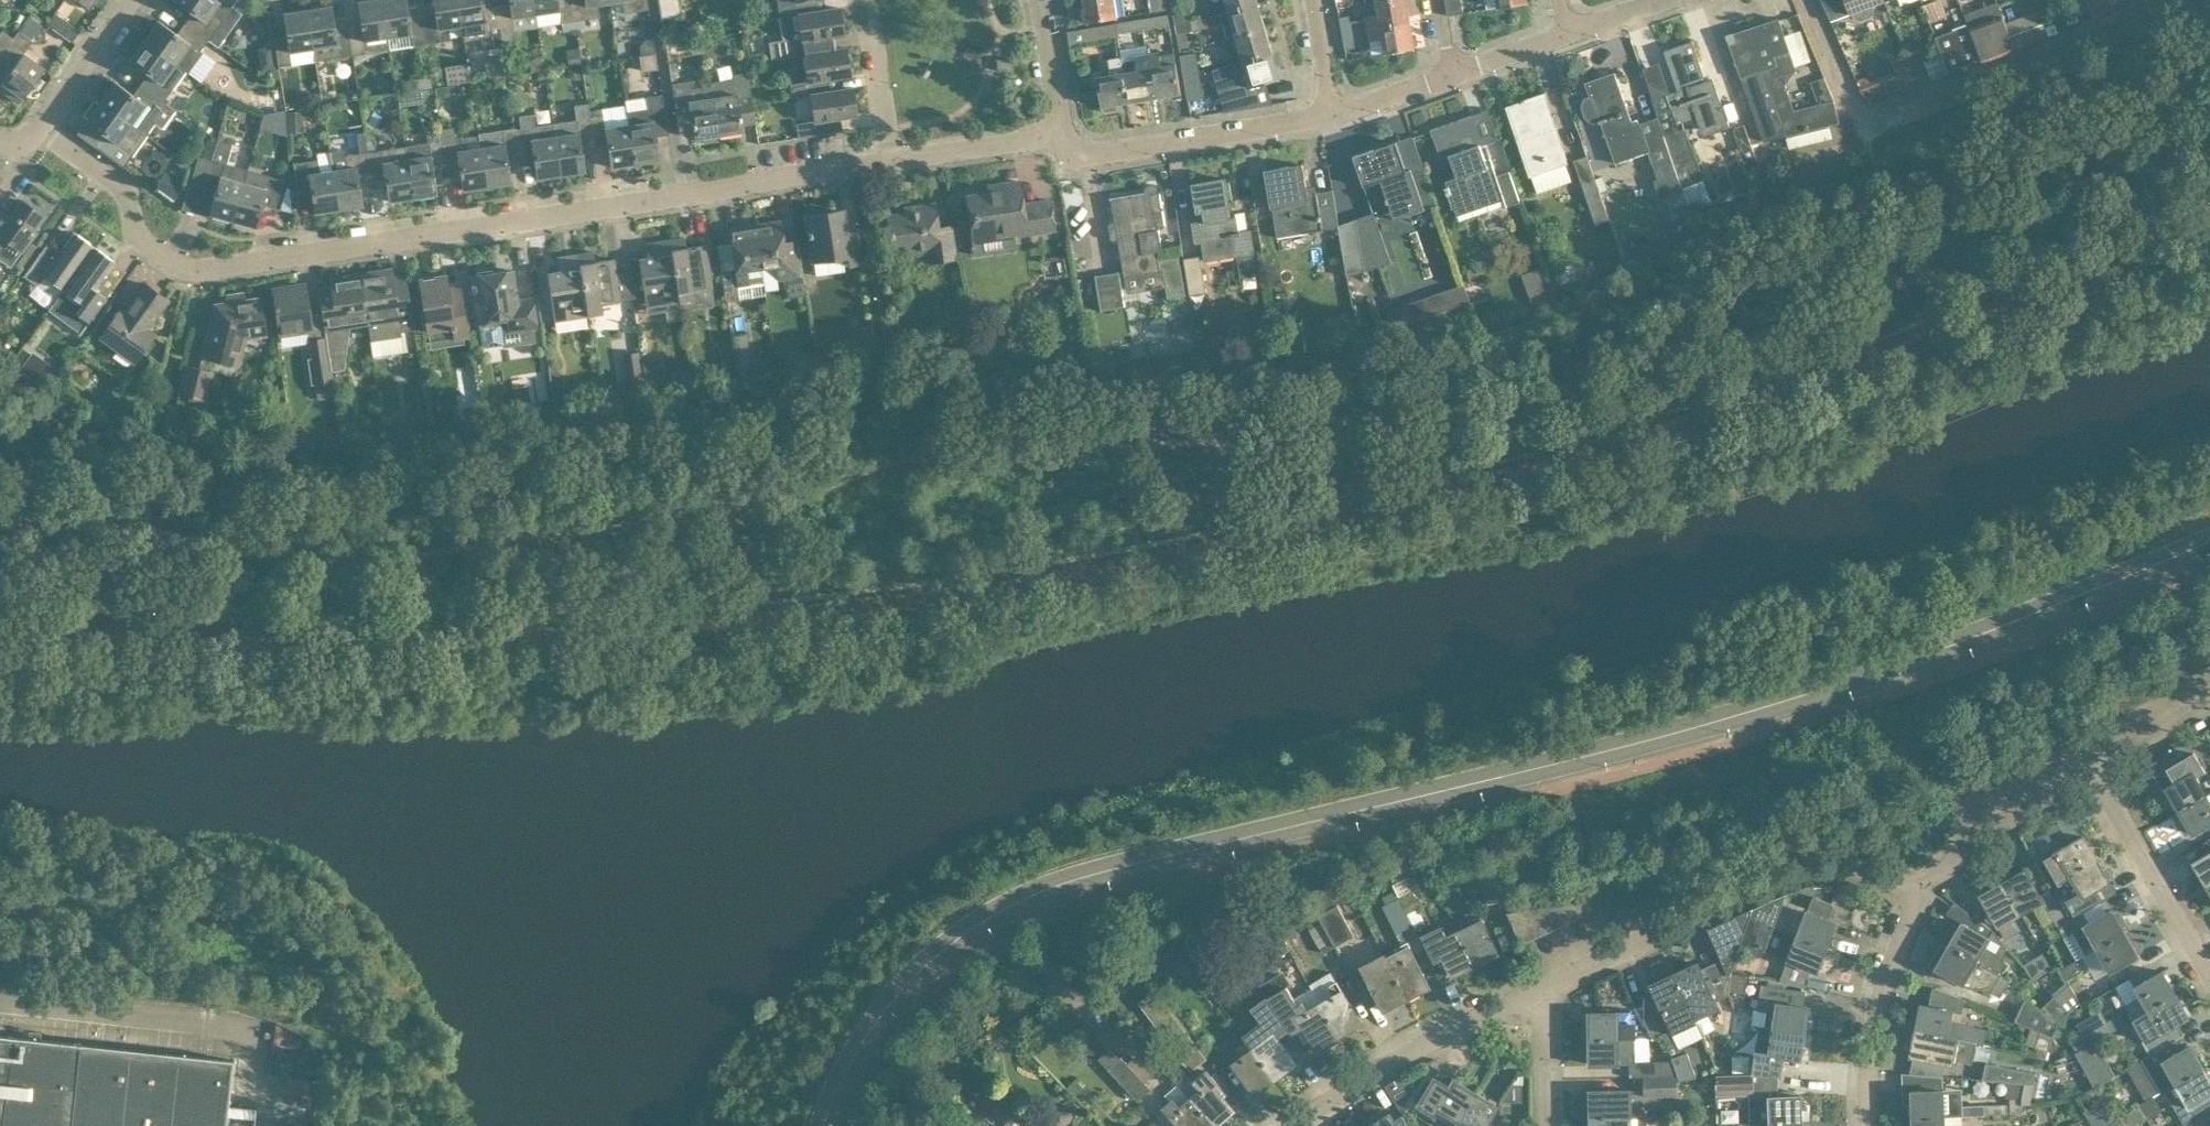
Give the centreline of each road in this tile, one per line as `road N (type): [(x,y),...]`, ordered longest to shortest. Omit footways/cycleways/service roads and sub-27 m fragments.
road 1 (tertiary): [(825,1125),(859,1047),(931,959),(969,929),(1066,882),(1772,706),(2209,542)]
road 2 (residential): [(892,158),(199,268),(139,234),(128,188),(38,135)]
road 3 (residential): [(1542,992),(1768,878),(1812,865),(1868,865),(1921,894)]
road 4 (unclassified): [(2181,0),(1896,116),(1869,119)]
road 5 (residential): [(1288,1125),(1357,1076),(1542,992)]
road 6 (residential): [(1068,138),(1102,156),(1329,113)]
road 7 (residential): [(1868,1125),(1872,1029),(1921,894)]
road 8 (residential): [(2209,973),(2093,769)]
road 9 (residential): [(1921,894),(1957,851),(2093,769)]
road 10 (residential): [(1068,138),(892,158)]
road 11 (residential): [(38,135),(129,0)]
road 12 (residential): [(892,158),(870,0)]
road 13 (residential): [(1068,138),(1044,0)]
road 14 (residential): [(1869,119),(1854,108),(1812,0)]
road 15 (residential): [(1543,1125),(1542,992)]
road 16 (residential): [(2093,769),(2209,704)]
road 17 (residential): [(1329,113),(1449,72)]

